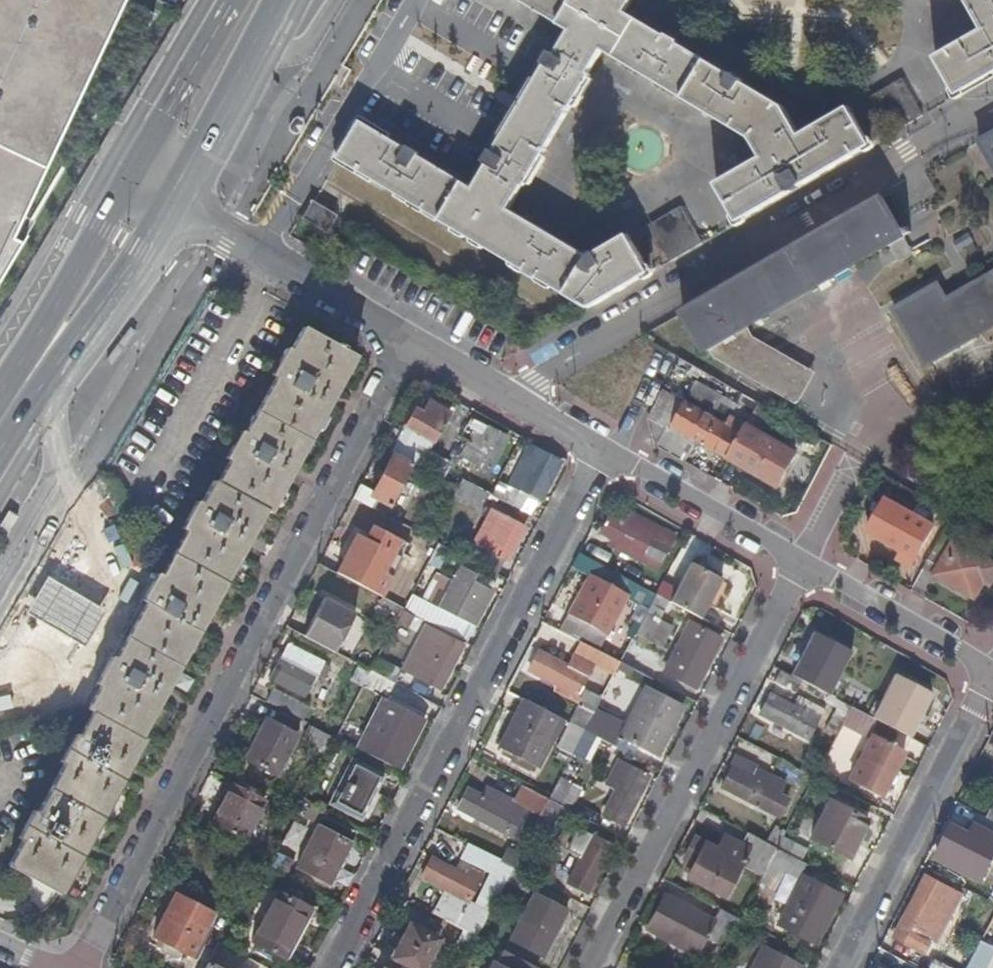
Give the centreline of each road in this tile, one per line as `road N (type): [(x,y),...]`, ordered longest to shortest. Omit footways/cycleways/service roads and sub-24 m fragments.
road 1 (residential): [(85,967),(404,338)]
road 2 (residential): [(333,967),(601,451)]
road 3 (residential): [(992,111),(502,392)]
road 4 (residential): [(588,967),(796,565)]
road 5 (residential): [(840,967),(988,672)]
road 6 (primary): [(131,175),(0,402)]
road 7 (residential): [(404,338),(177,210)]
road 8 (residential): [(796,565),(601,451)]
road 9 (residential): [(988,672),(796,565)]
road 10 (primary): [(47,385),(177,210)]
road 11 (primary): [(236,0),(131,175)]
road 12 (residential): [(0,569),(50,486),(47,385)]
road 13 (primary): [(177,210),(247,61)]

